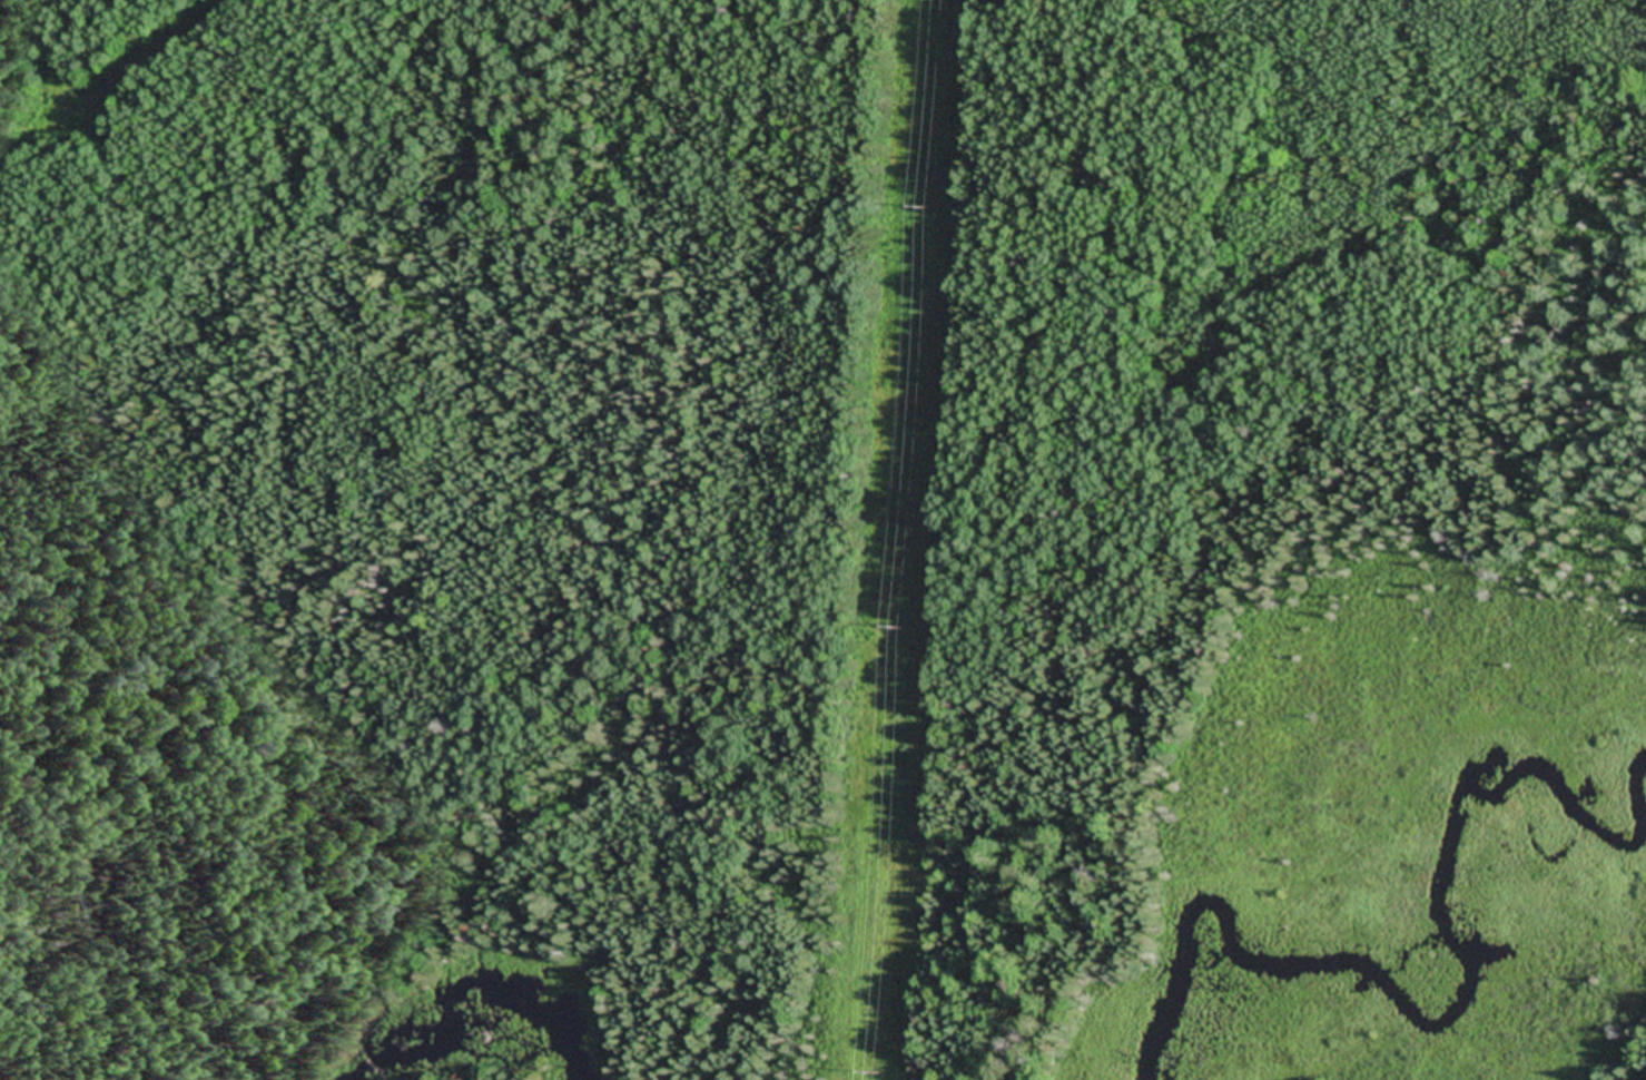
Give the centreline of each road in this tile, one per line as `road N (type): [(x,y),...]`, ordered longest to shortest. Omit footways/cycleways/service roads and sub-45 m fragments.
road 1 (residential): [(0,152),(221,0)]

